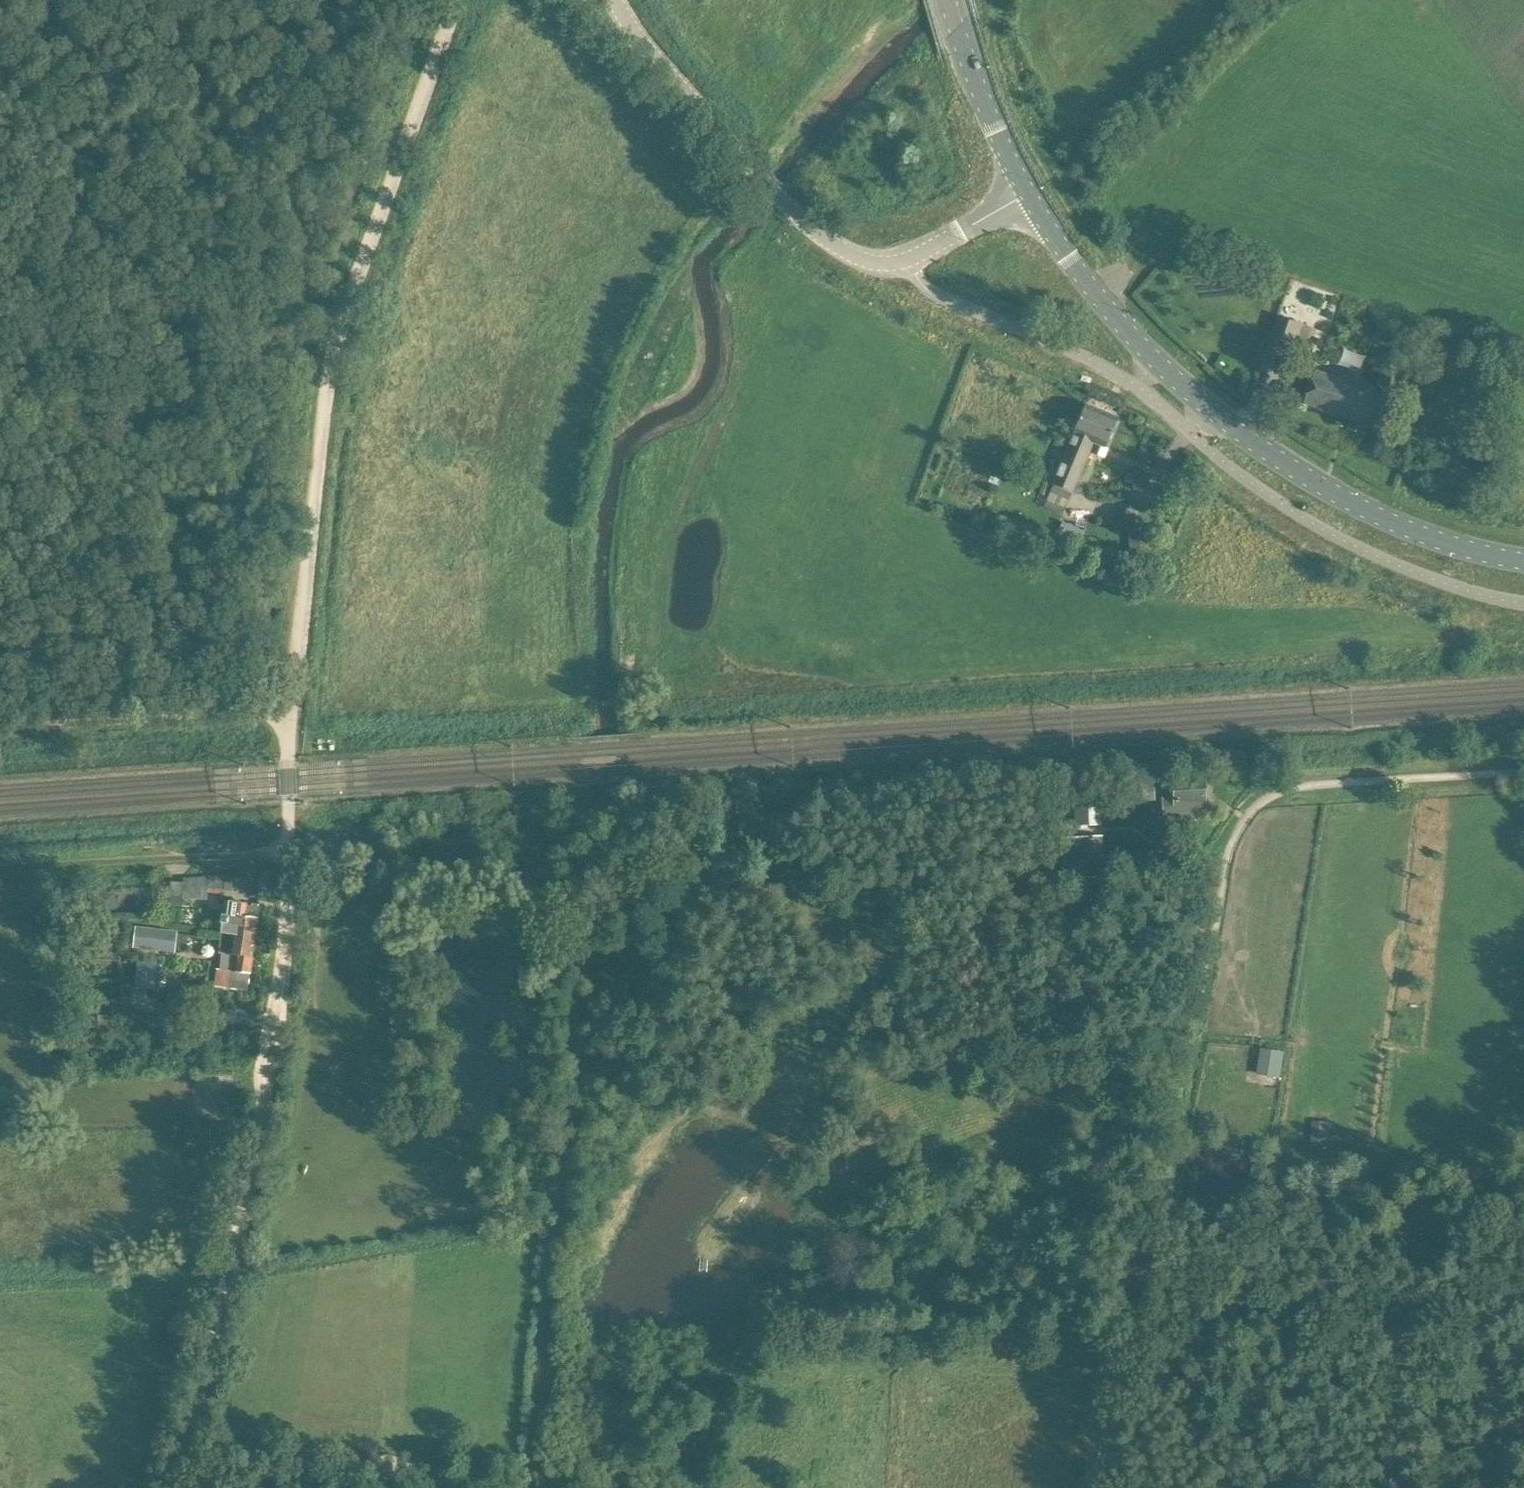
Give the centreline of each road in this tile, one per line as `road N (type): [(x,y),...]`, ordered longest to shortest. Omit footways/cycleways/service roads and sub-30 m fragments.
road 1 (secondary): [(948,0),(1028,194),(1113,314),(1156,360),(1268,452),(1353,503),(1451,544),(1523,561)]
road 2 (track): [(453,0),(328,357),(289,707)]
road 3 (track): [(168,1487),(275,1001),(287,854)]
road 4 (track): [(0,869),(287,854)]
road 5 (track): [(287,854),(289,707)]

